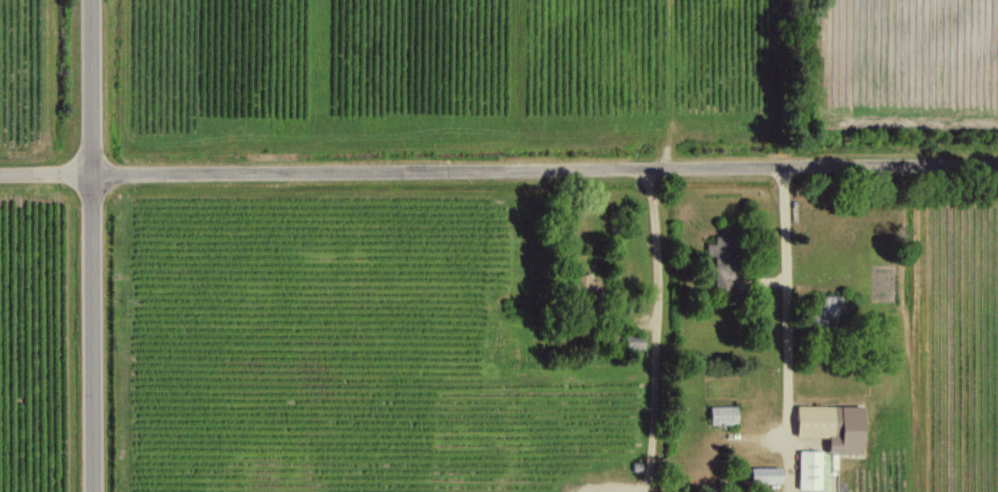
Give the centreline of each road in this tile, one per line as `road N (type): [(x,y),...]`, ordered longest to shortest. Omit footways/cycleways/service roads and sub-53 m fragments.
road 1 (residential): [(0,174),(997,167)]
road 2 (tertiary): [(94,491),(91,0)]

